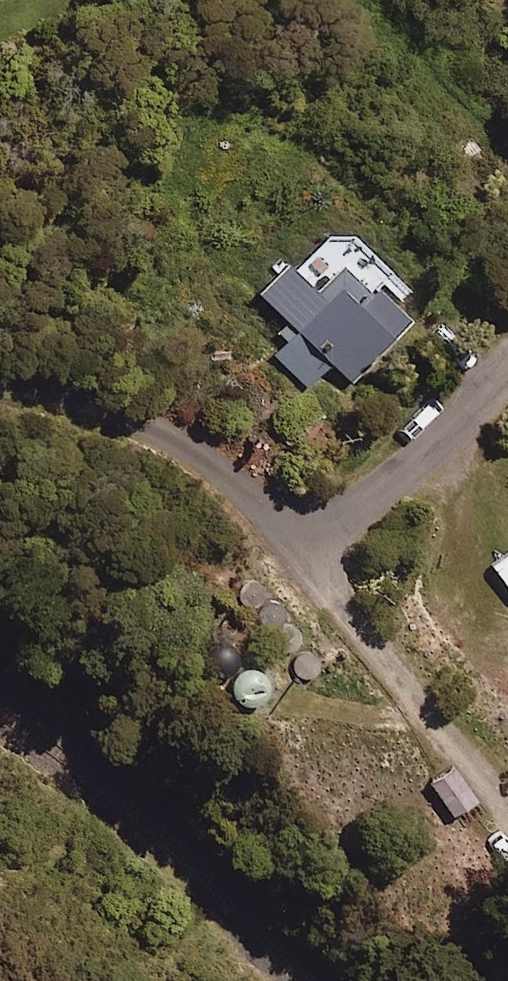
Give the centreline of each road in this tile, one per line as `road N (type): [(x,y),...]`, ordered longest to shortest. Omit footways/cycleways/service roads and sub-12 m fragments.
road 1 (residential): [(0,378),(141,418),(213,455),(291,513),(319,517),(347,512),(427,451),(507,372)]
road 2 (track): [(507,792),(372,643),(320,573),(319,517)]

